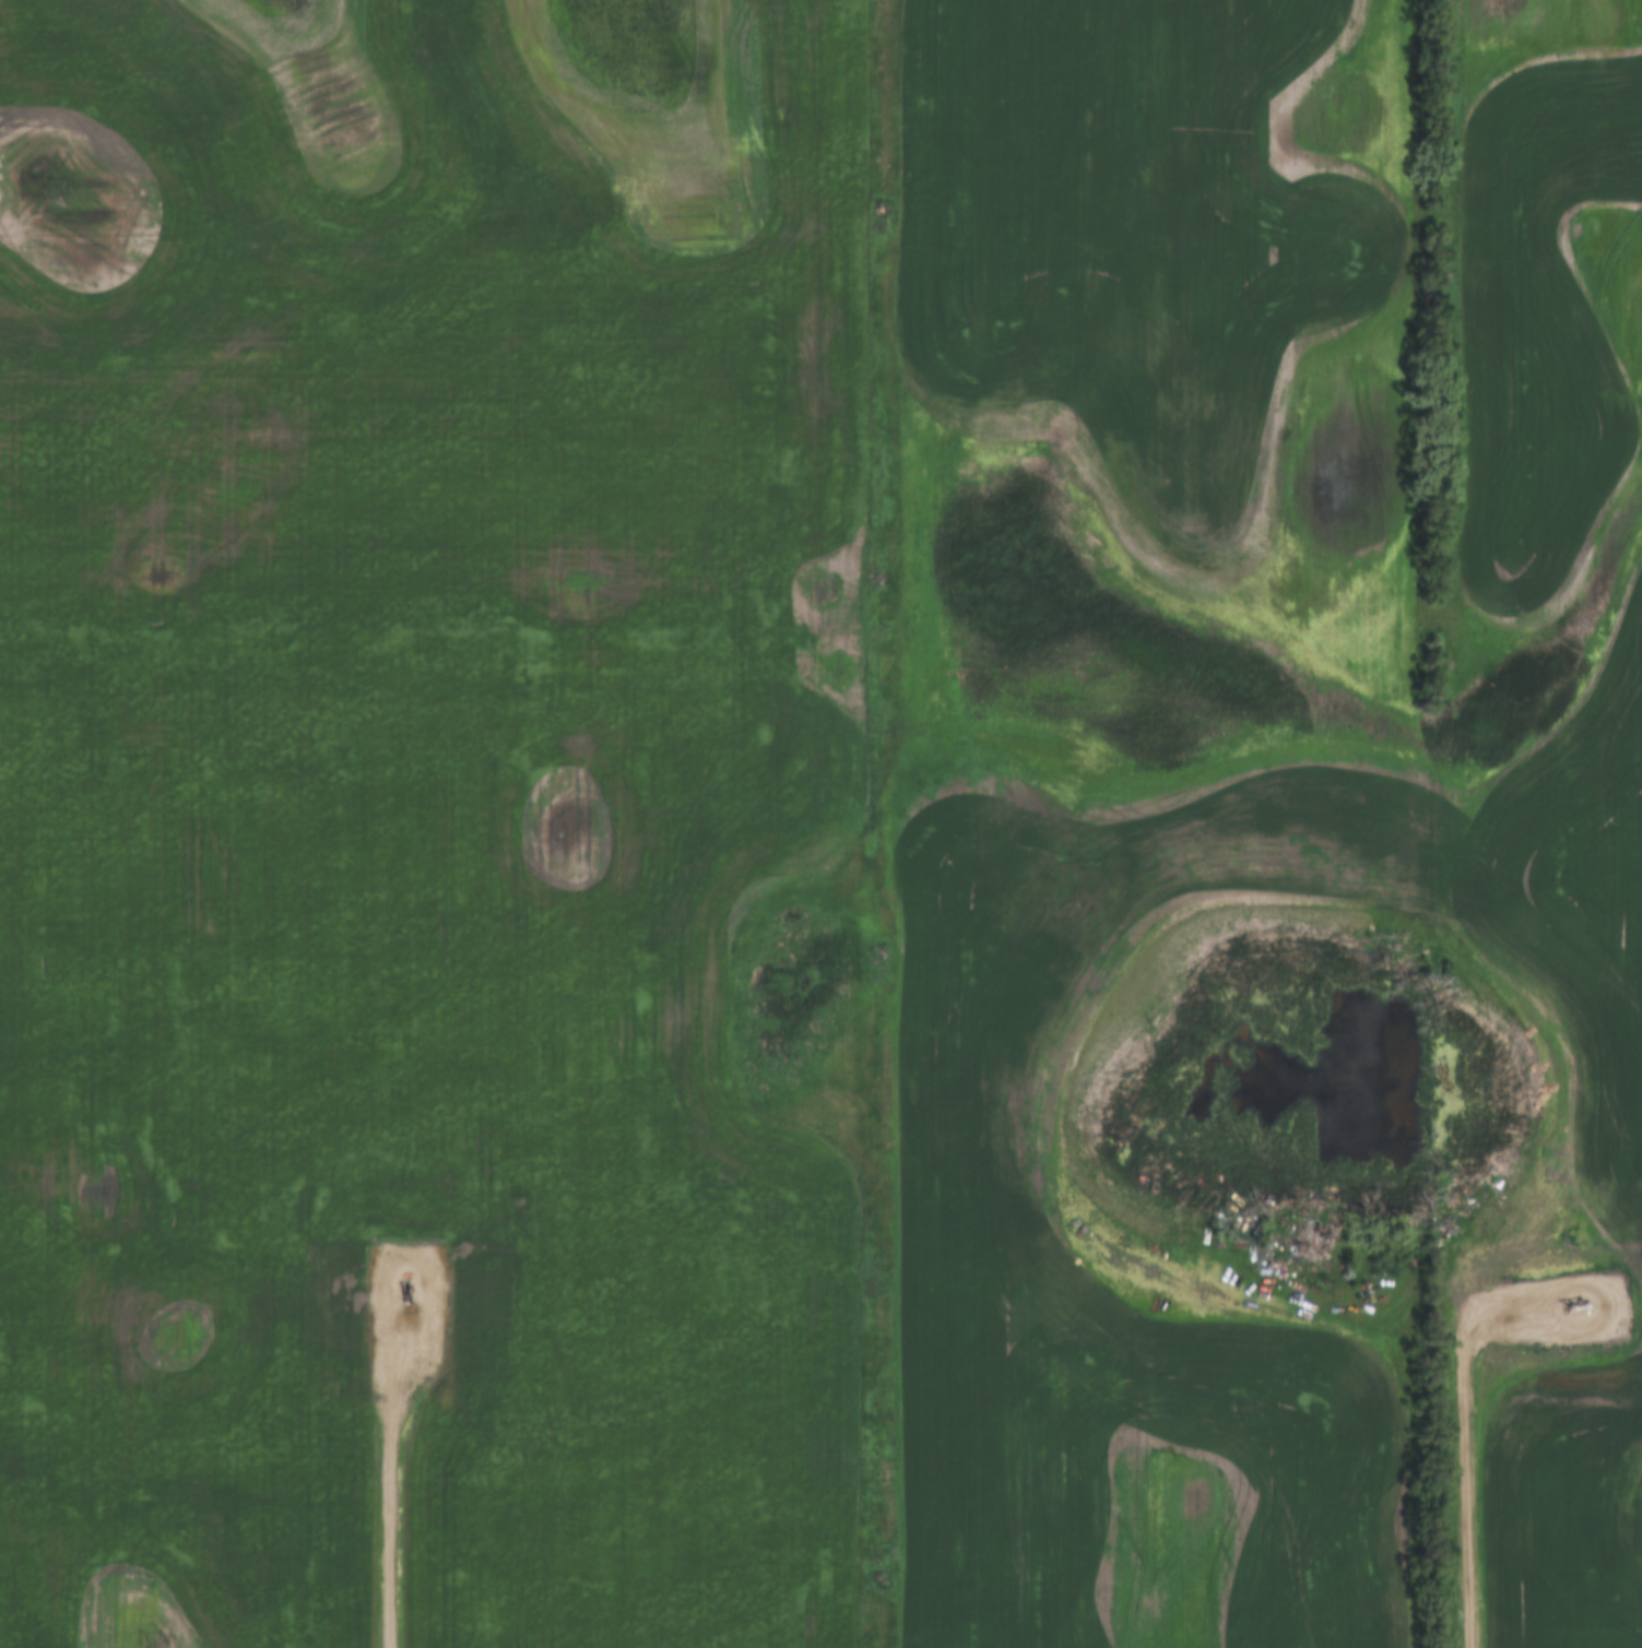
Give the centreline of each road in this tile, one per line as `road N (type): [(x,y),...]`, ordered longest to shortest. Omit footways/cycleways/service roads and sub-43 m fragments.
road 1 (track): [(1445,1271),(1454,1647)]

